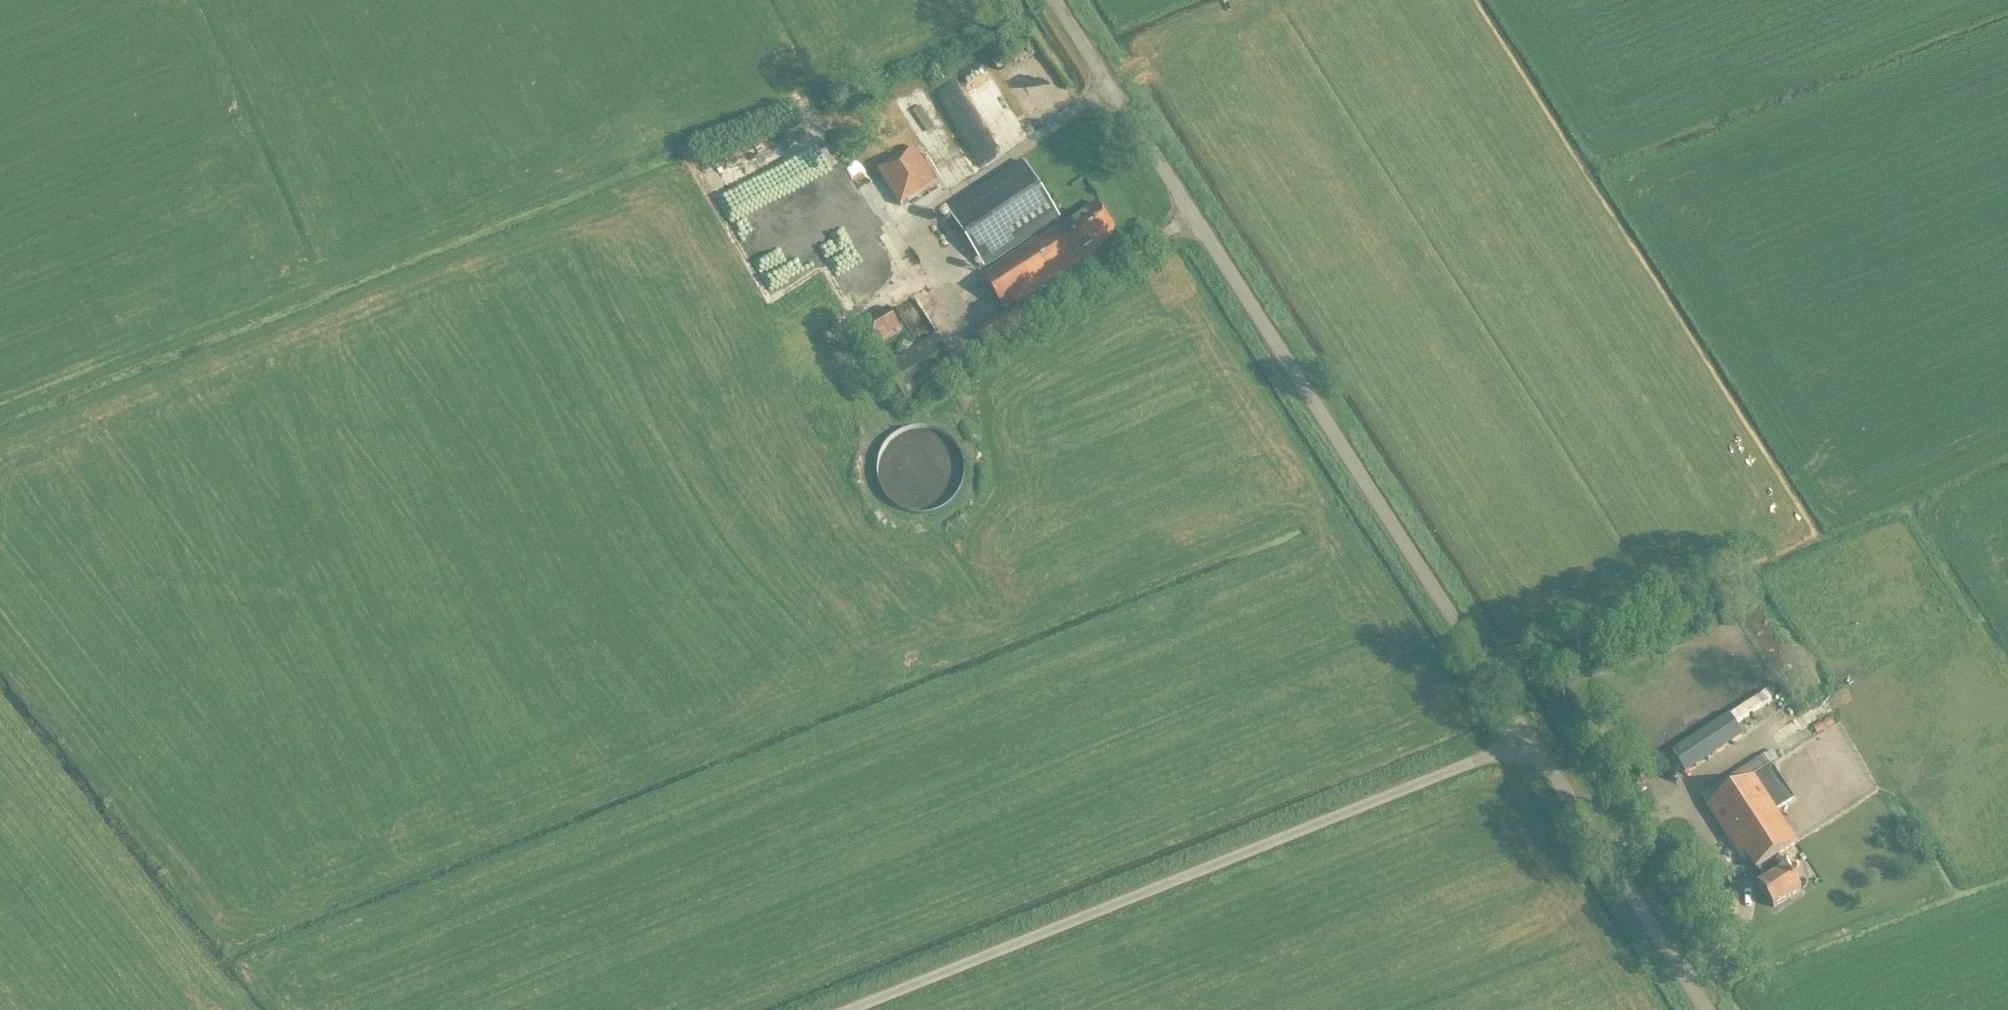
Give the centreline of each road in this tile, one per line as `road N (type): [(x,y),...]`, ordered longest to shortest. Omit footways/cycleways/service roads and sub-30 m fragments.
road 1 (unclassified): [(1710,1009),(1058,0)]

